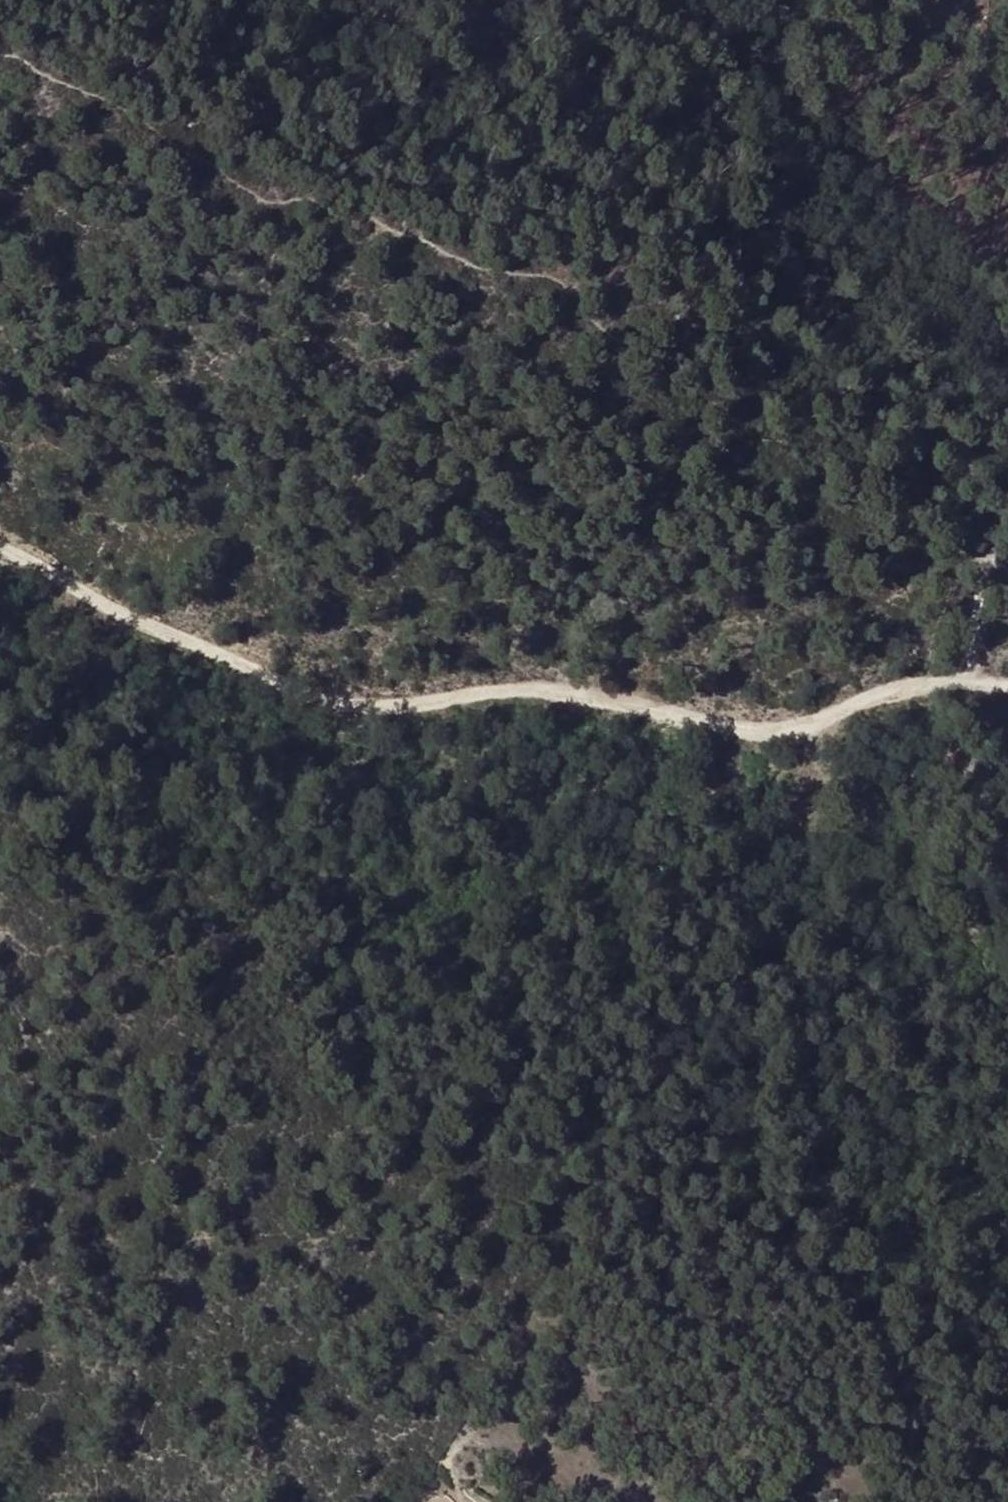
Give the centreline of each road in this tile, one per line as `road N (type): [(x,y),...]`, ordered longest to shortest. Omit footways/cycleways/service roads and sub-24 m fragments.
road 1 (track): [(1007,677),(978,665),(879,690),(782,730),(546,692),(345,697),(0,549)]

